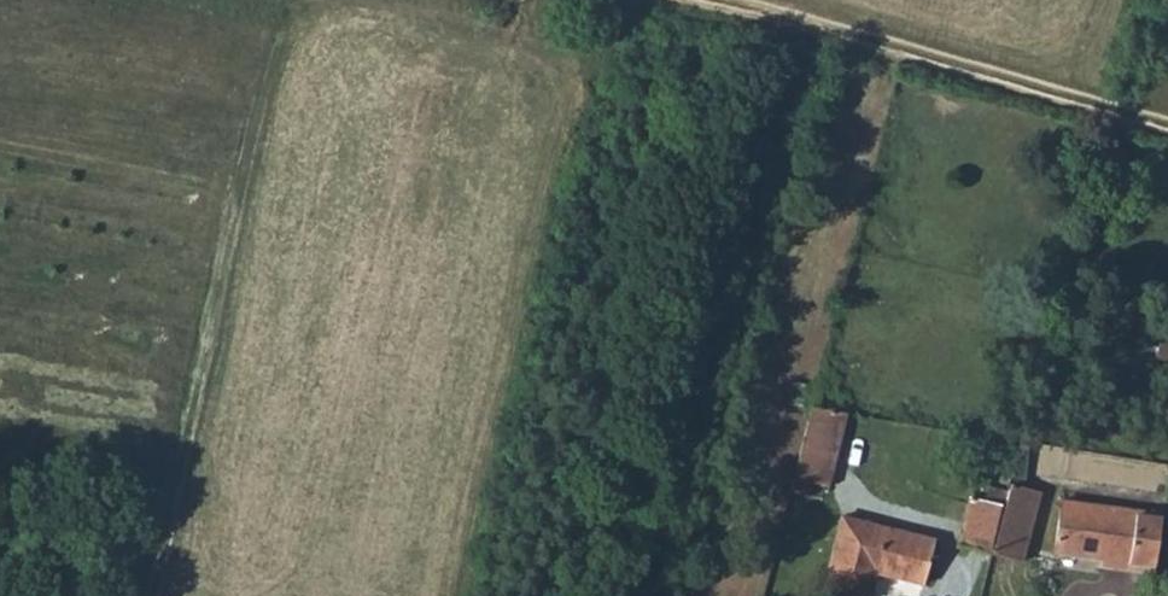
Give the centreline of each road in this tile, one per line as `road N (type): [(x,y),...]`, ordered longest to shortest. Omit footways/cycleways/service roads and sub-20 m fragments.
road 1 (track): [(463,595),(585,104),(545,7)]

